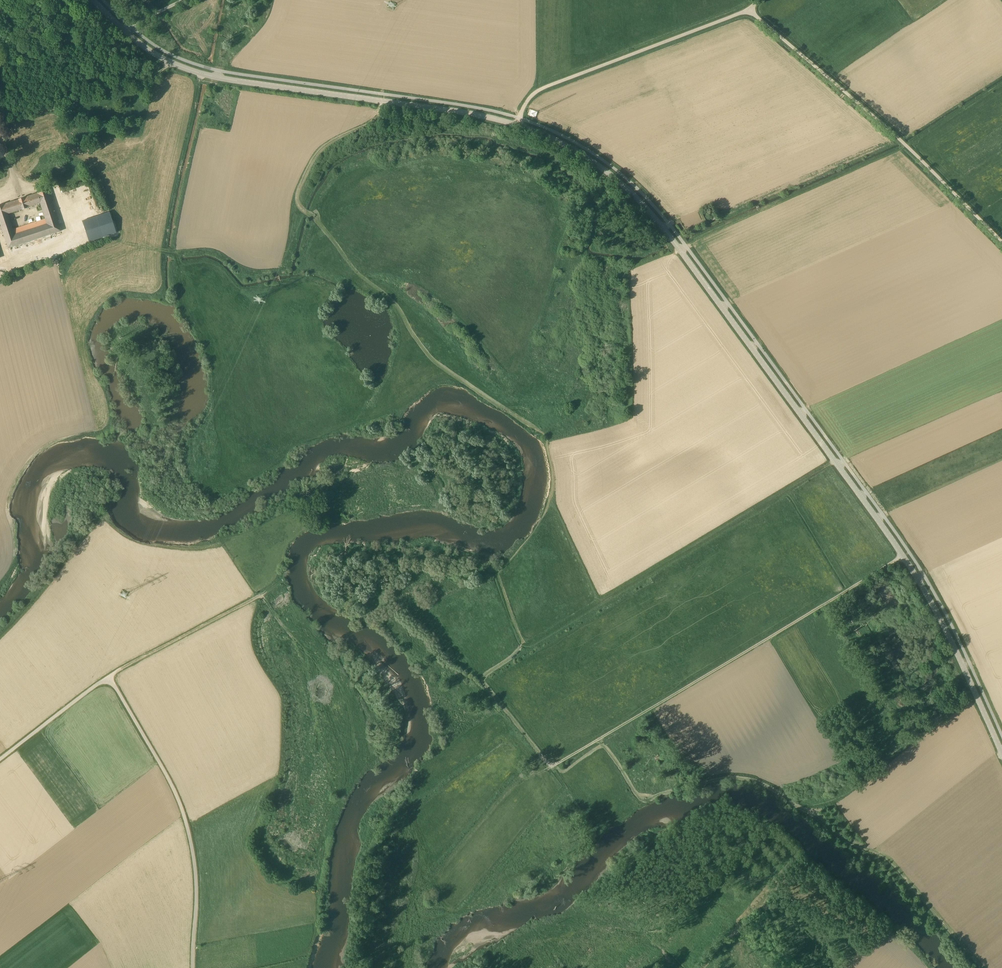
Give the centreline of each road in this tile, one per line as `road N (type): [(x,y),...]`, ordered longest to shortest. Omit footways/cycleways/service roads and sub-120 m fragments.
road 1 (tertiary): [(1001,753),(904,557),(675,244),(613,176),(517,125)]
road 2 (unclassified): [(192,967),(196,891),(187,822),(110,679),(0,759)]
road 3 (tertiary): [(517,125),(231,81),(171,63),(124,31)]
road 4 (track): [(601,737),(910,554)]
road 5 (unclassified): [(1001,243),(874,116),(750,11)]
road 6 (track): [(602,601),(834,461)]
road 7 (unclassified): [(517,125),(535,92),(750,11)]
road 8 (track): [(360,276),(298,205),(297,194),(315,154),(378,117),(383,102)]
road 9 (track): [(0,124),(128,85),(171,63)]
road 10 (track): [(483,680),(553,764),(601,737)]
road 11 (track): [(250,602),(110,679)]
road 12 (track): [(983,967),(879,852)]

